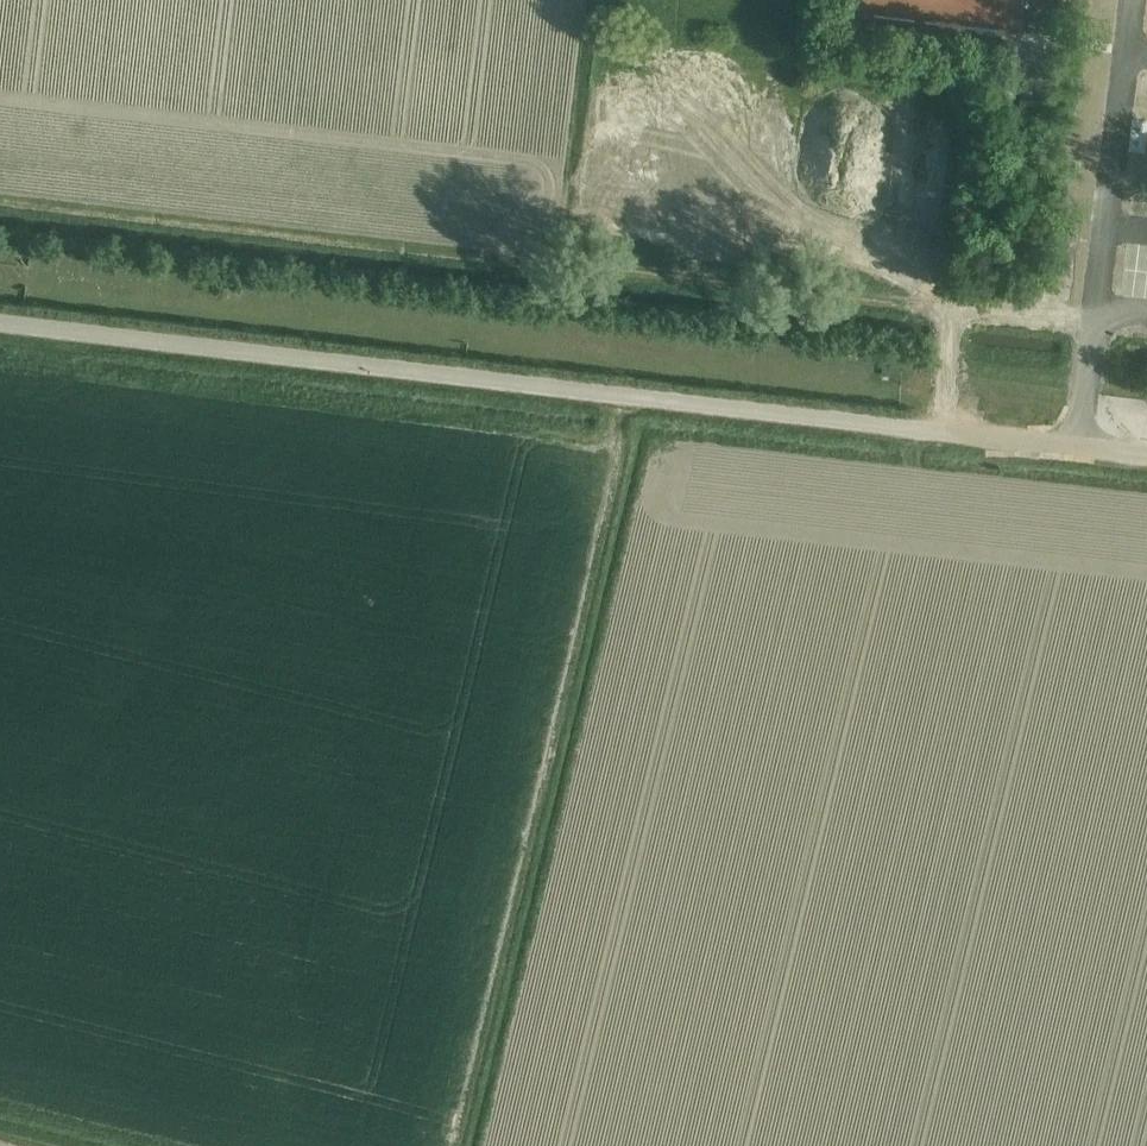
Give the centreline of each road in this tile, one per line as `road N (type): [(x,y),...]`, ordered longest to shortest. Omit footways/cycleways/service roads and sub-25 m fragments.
road 1 (unclassified): [(1146,450),(0,316)]

